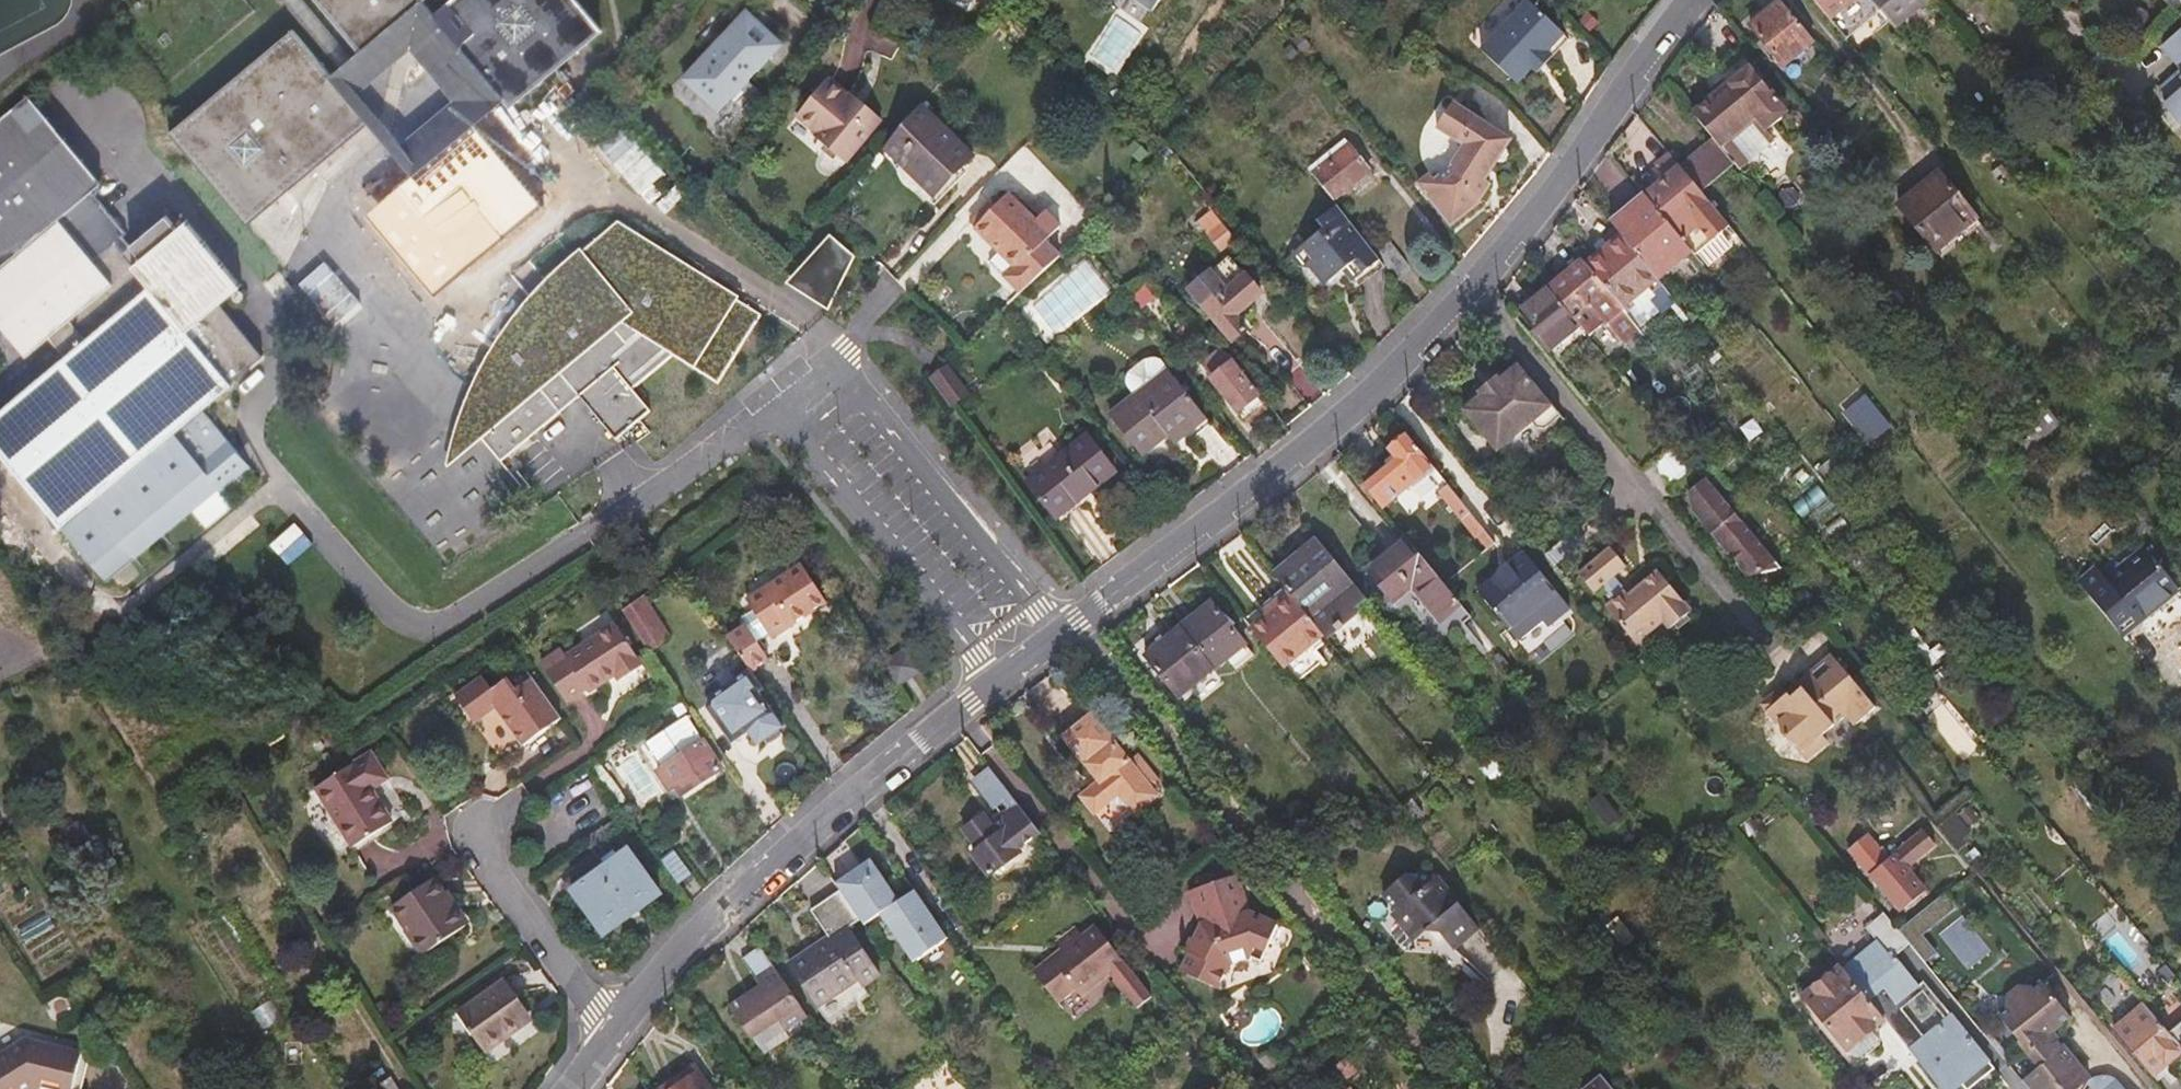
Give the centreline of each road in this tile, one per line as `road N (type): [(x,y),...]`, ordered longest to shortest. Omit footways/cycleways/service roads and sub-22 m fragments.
road 1 (residential): [(1295,457),(859,787),(756,879)]
road 2 (tertiary): [(1693,0),(1467,293),(1402,363),(1295,457)]
road 3 (residential): [(480,827),(494,872),(614,1033)]
road 4 (tertiary): [(756,879),(614,1033)]

